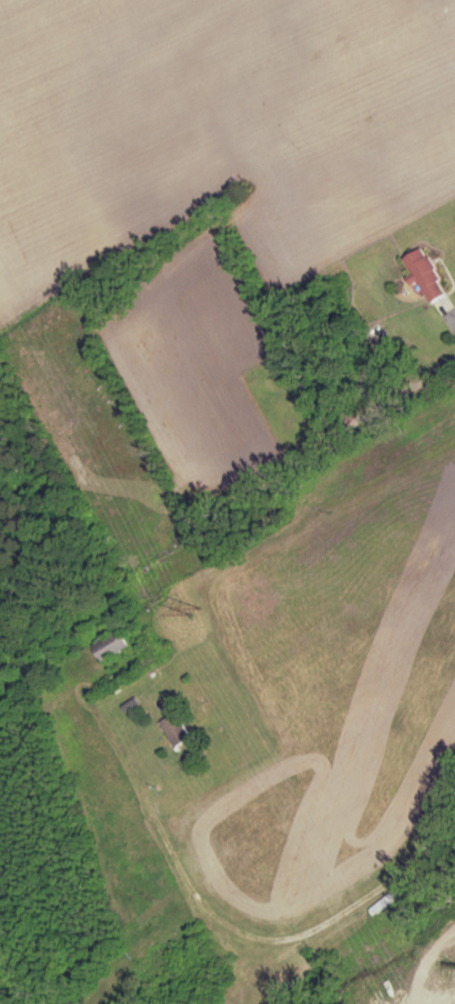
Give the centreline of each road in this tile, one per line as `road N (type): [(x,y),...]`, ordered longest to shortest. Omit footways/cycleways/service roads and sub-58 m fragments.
road 1 (residential): [(454,799),(391,890),(307,935),(279,939),(240,930),(217,911),(170,816)]

